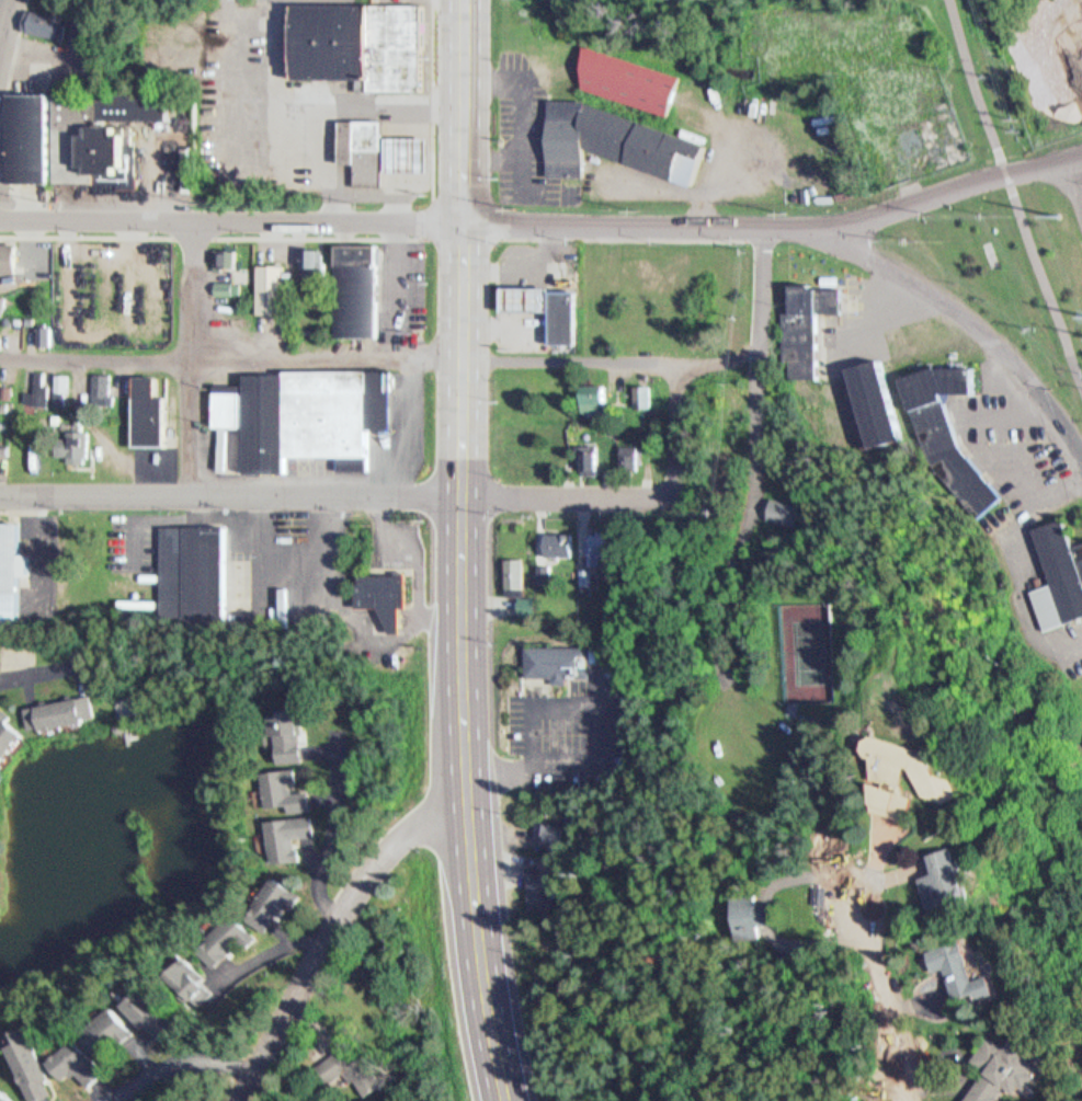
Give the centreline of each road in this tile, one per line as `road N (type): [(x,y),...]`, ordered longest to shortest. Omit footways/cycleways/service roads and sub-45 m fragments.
road 1 (residential): [(1081,149),(832,220),(464,220)]
road 2 (trunk): [(512,1100),(482,953),(466,805),(464,498)]
road 3 (trunk): [(464,498),(467,0)]
road 4 (residential): [(464,220),(0,218)]
road 5 (residential): [(464,498),(0,497)]
road 6 (residential): [(244,1100),(340,917),(419,825),(466,805)]
road 7 (residential): [(1081,460),(1038,389),(987,335),(851,245),(832,220)]
road 8 (residential): [(464,498),(662,494),(676,474),(680,367)]
road 9 (residential): [(191,495),(195,219)]
road 10 (residential): [(916,1100),(900,1013),(861,897)]
road 11 (residential): [(680,367),(749,359),(762,344),(766,225)]
road 12 (residential): [(340,917),(320,872),(342,735)]
road 13 (residential): [(259,1075),(203,1062),(160,1070),(105,1100)]

